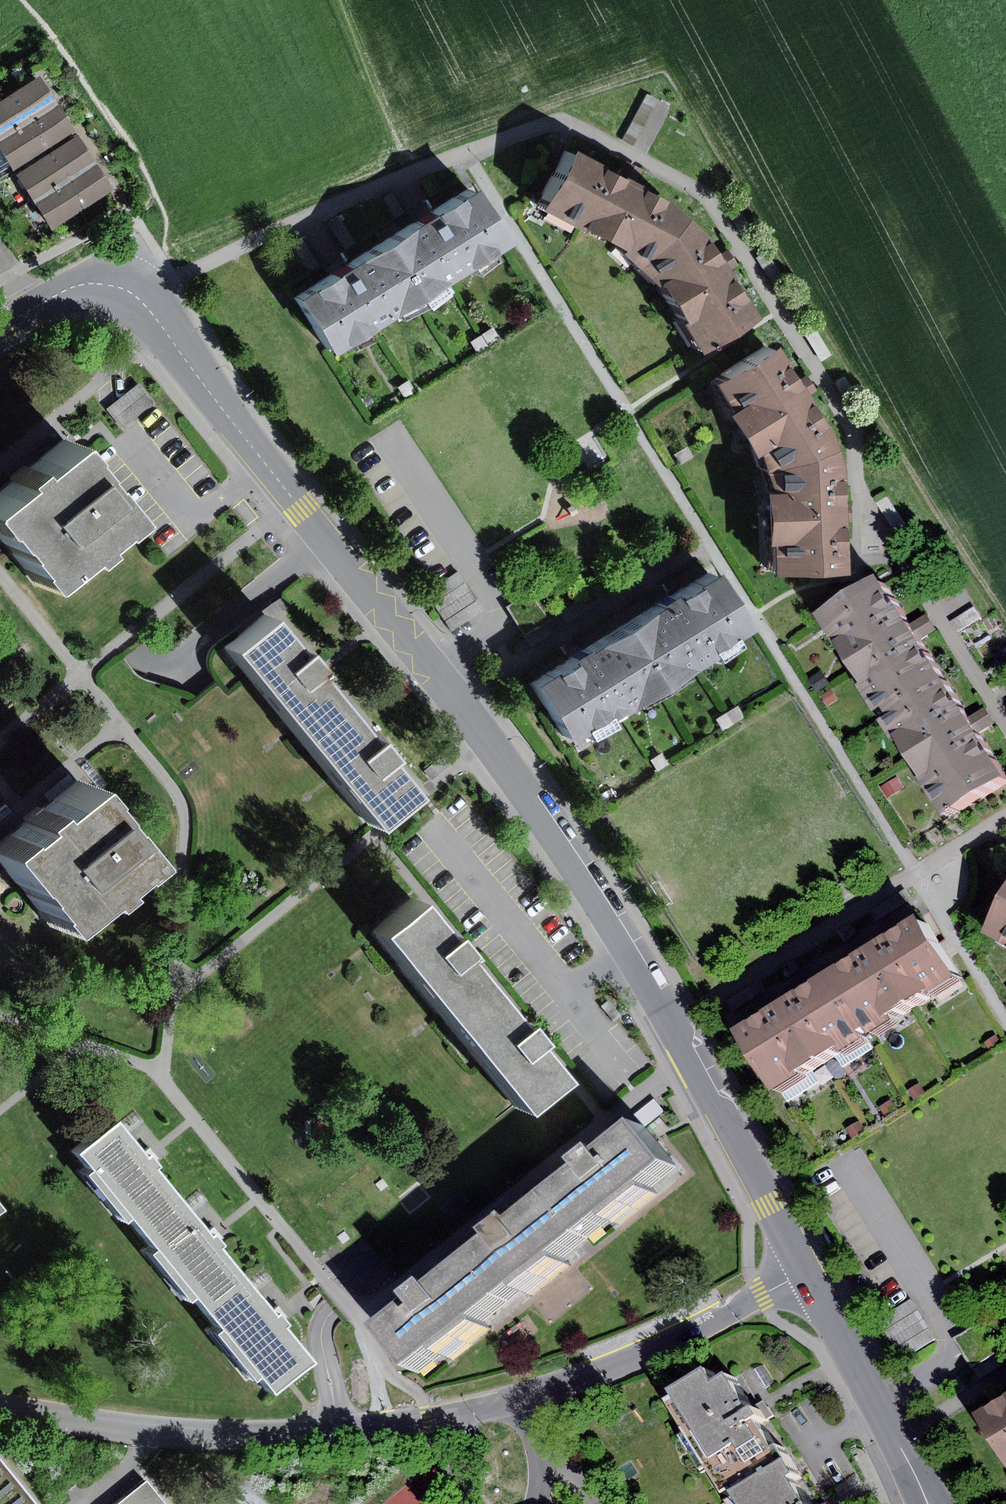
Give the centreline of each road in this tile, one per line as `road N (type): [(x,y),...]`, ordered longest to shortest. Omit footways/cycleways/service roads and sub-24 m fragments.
road 1 (residential): [(110,285),(130,291),(164,326),(488,741),(587,886),(805,1272)]
road 2 (residential): [(805,1272),(615,1366),(427,1419),(217,1435),(0,1407)]
road 3 (residential): [(805,1272),(932,1503)]

